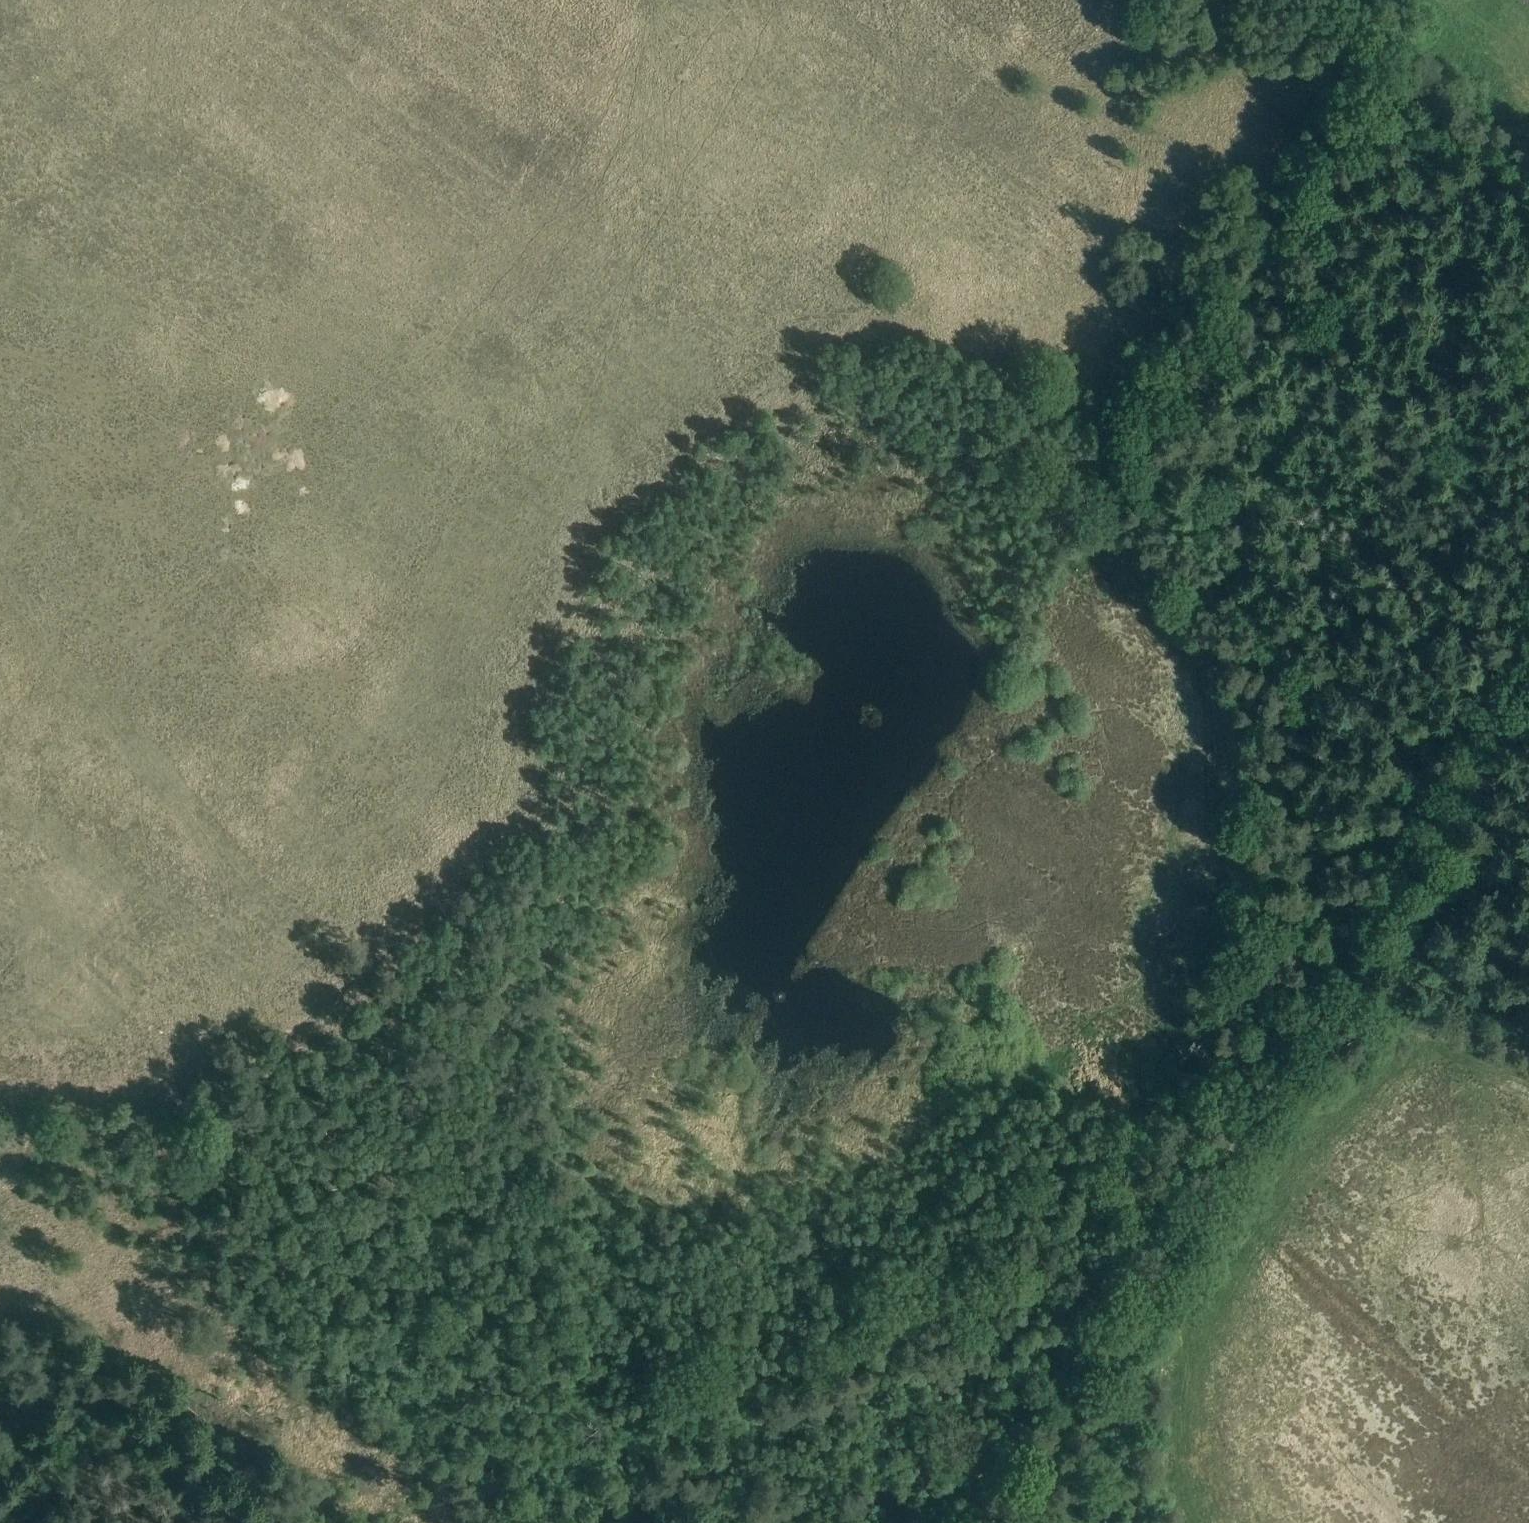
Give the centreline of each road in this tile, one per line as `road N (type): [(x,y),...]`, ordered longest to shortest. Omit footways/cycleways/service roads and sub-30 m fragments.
road 1 (track): [(990,1522),(1528,693)]
road 2 (track): [(1390,0),(1528,96)]

